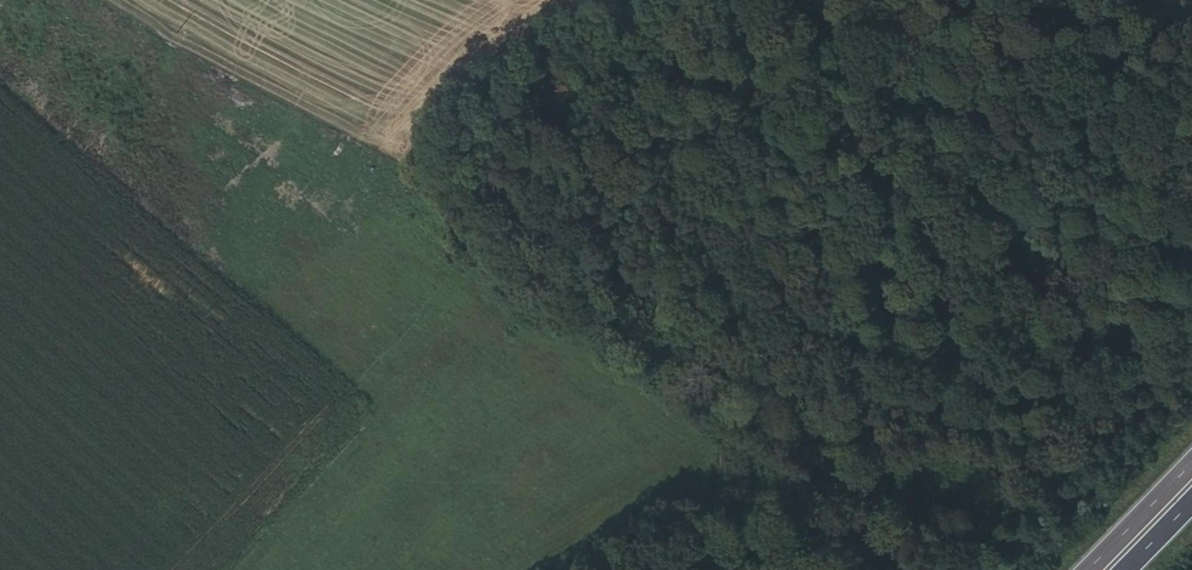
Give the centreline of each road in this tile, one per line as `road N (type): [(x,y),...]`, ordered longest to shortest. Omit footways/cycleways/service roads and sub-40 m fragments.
road 1 (motorway): [(1191,458),(1084,569)]

